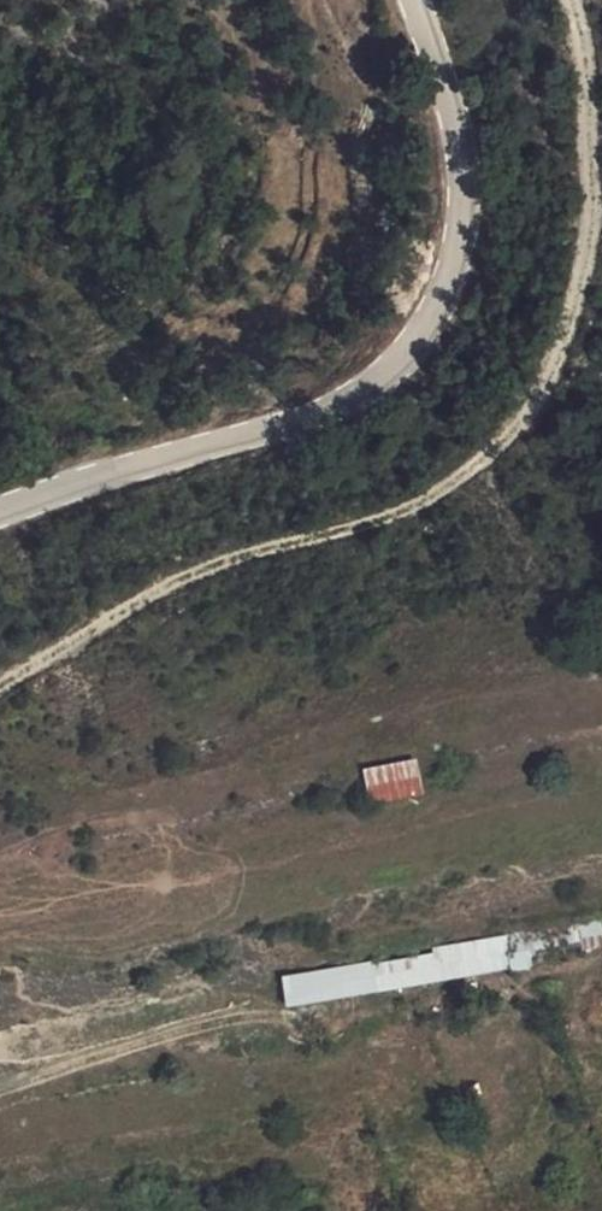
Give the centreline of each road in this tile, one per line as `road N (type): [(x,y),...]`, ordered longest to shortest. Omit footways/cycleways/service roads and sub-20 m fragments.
road 1 (track): [(572,0),(590,58),(587,270),(554,377),(494,447),(427,503),(201,566),(0,684)]
road 2 (secondary): [(0,516),(277,426),(359,393),(406,350),(446,282),(461,203),(453,125),(414,0)]
road 3 (track): [(0,1094),(227,1022),(385,1002)]

